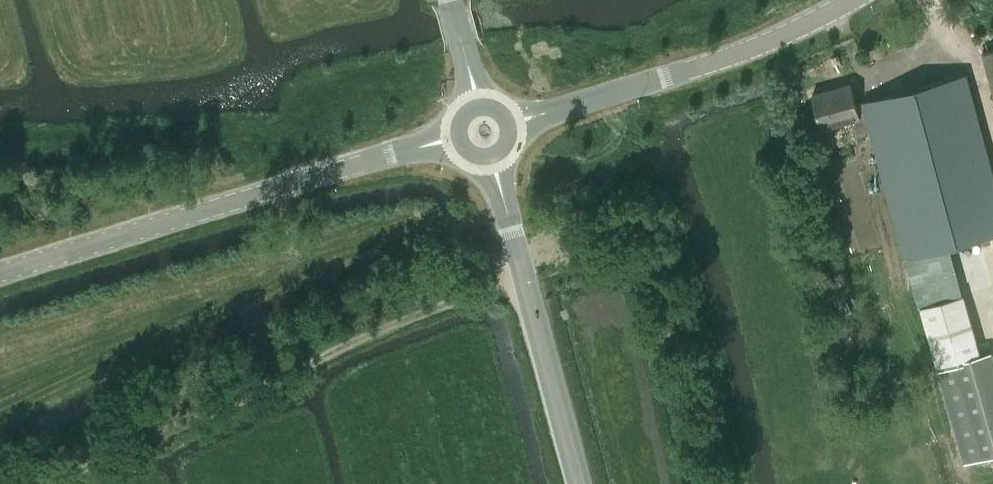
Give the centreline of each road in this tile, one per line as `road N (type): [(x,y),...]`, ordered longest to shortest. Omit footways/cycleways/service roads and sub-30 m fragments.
road 1 (unclassified): [(0,274),(457,138)]
road 2 (unclassified): [(511,123),(721,60),(852,0)]
road 3 (tertiary): [(581,483),(493,158)]

